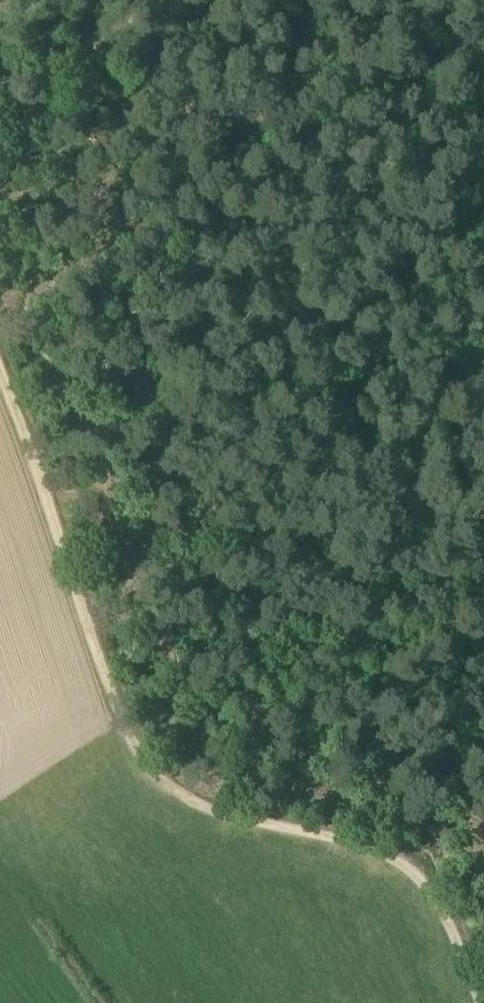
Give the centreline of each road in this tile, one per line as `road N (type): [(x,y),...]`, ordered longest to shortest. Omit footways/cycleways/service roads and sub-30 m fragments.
road 1 (track): [(483,983),(444,893),(419,875),(196,804),(161,776),(146,745)]
road 2 (track): [(146,745),(118,694),(0,375)]
road 3 (track): [(0,96),(175,0)]

